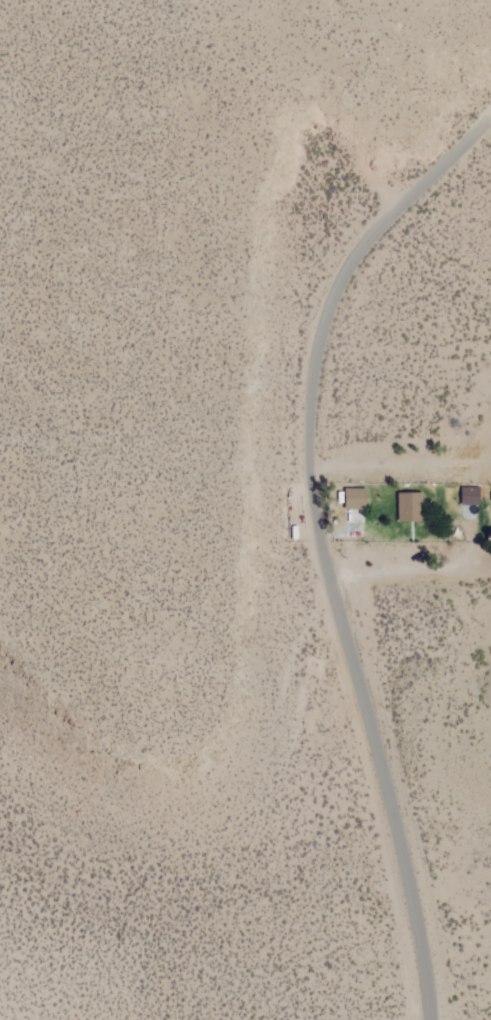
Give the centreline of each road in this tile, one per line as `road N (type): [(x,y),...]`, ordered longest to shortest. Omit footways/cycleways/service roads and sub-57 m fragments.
road 1 (residential): [(436,1019),(395,804),(328,590),(310,484),(312,422),(336,315),(363,261),(413,195),(466,150)]

